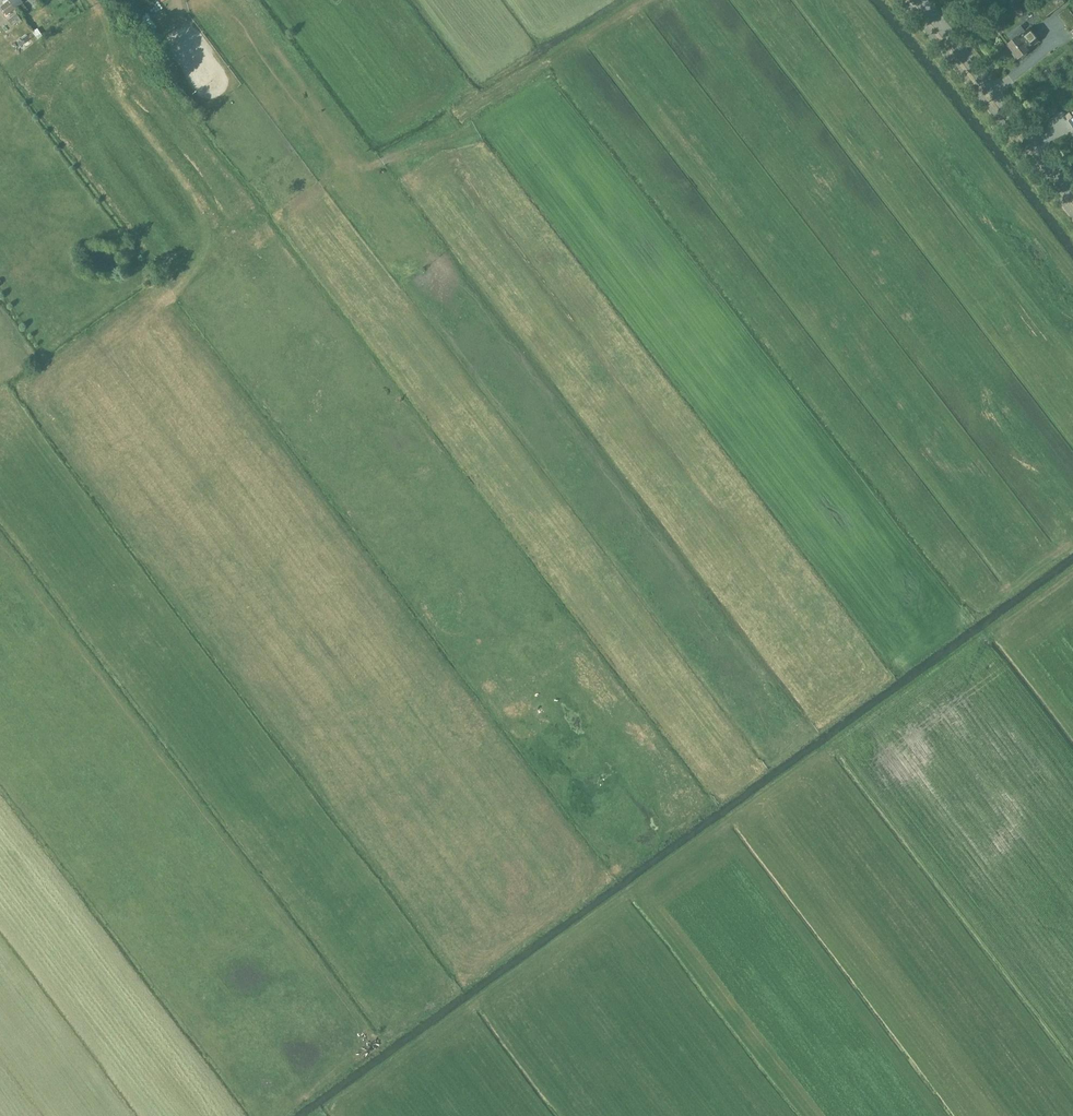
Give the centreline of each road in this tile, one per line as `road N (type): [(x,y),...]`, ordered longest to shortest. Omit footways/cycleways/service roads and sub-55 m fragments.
road 1 (tertiary): [(1072,194),(920,0)]

